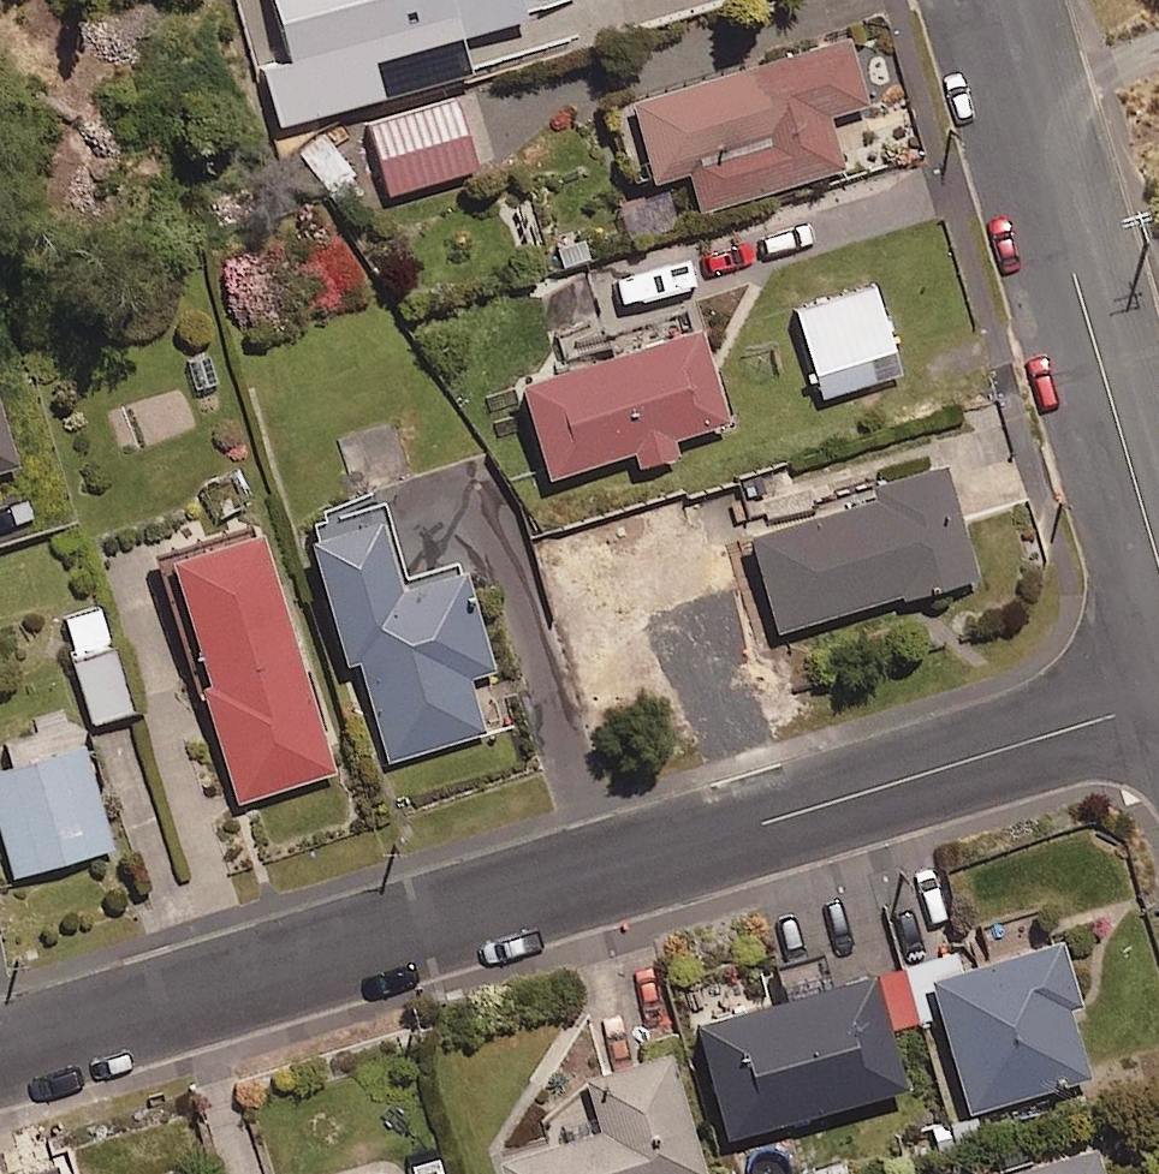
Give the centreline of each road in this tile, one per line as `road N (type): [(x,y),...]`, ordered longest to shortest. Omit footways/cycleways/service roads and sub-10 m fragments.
road 1 (residential): [(1158,700),(0,1055)]
road 2 (residential): [(1158,564),(988,0)]

